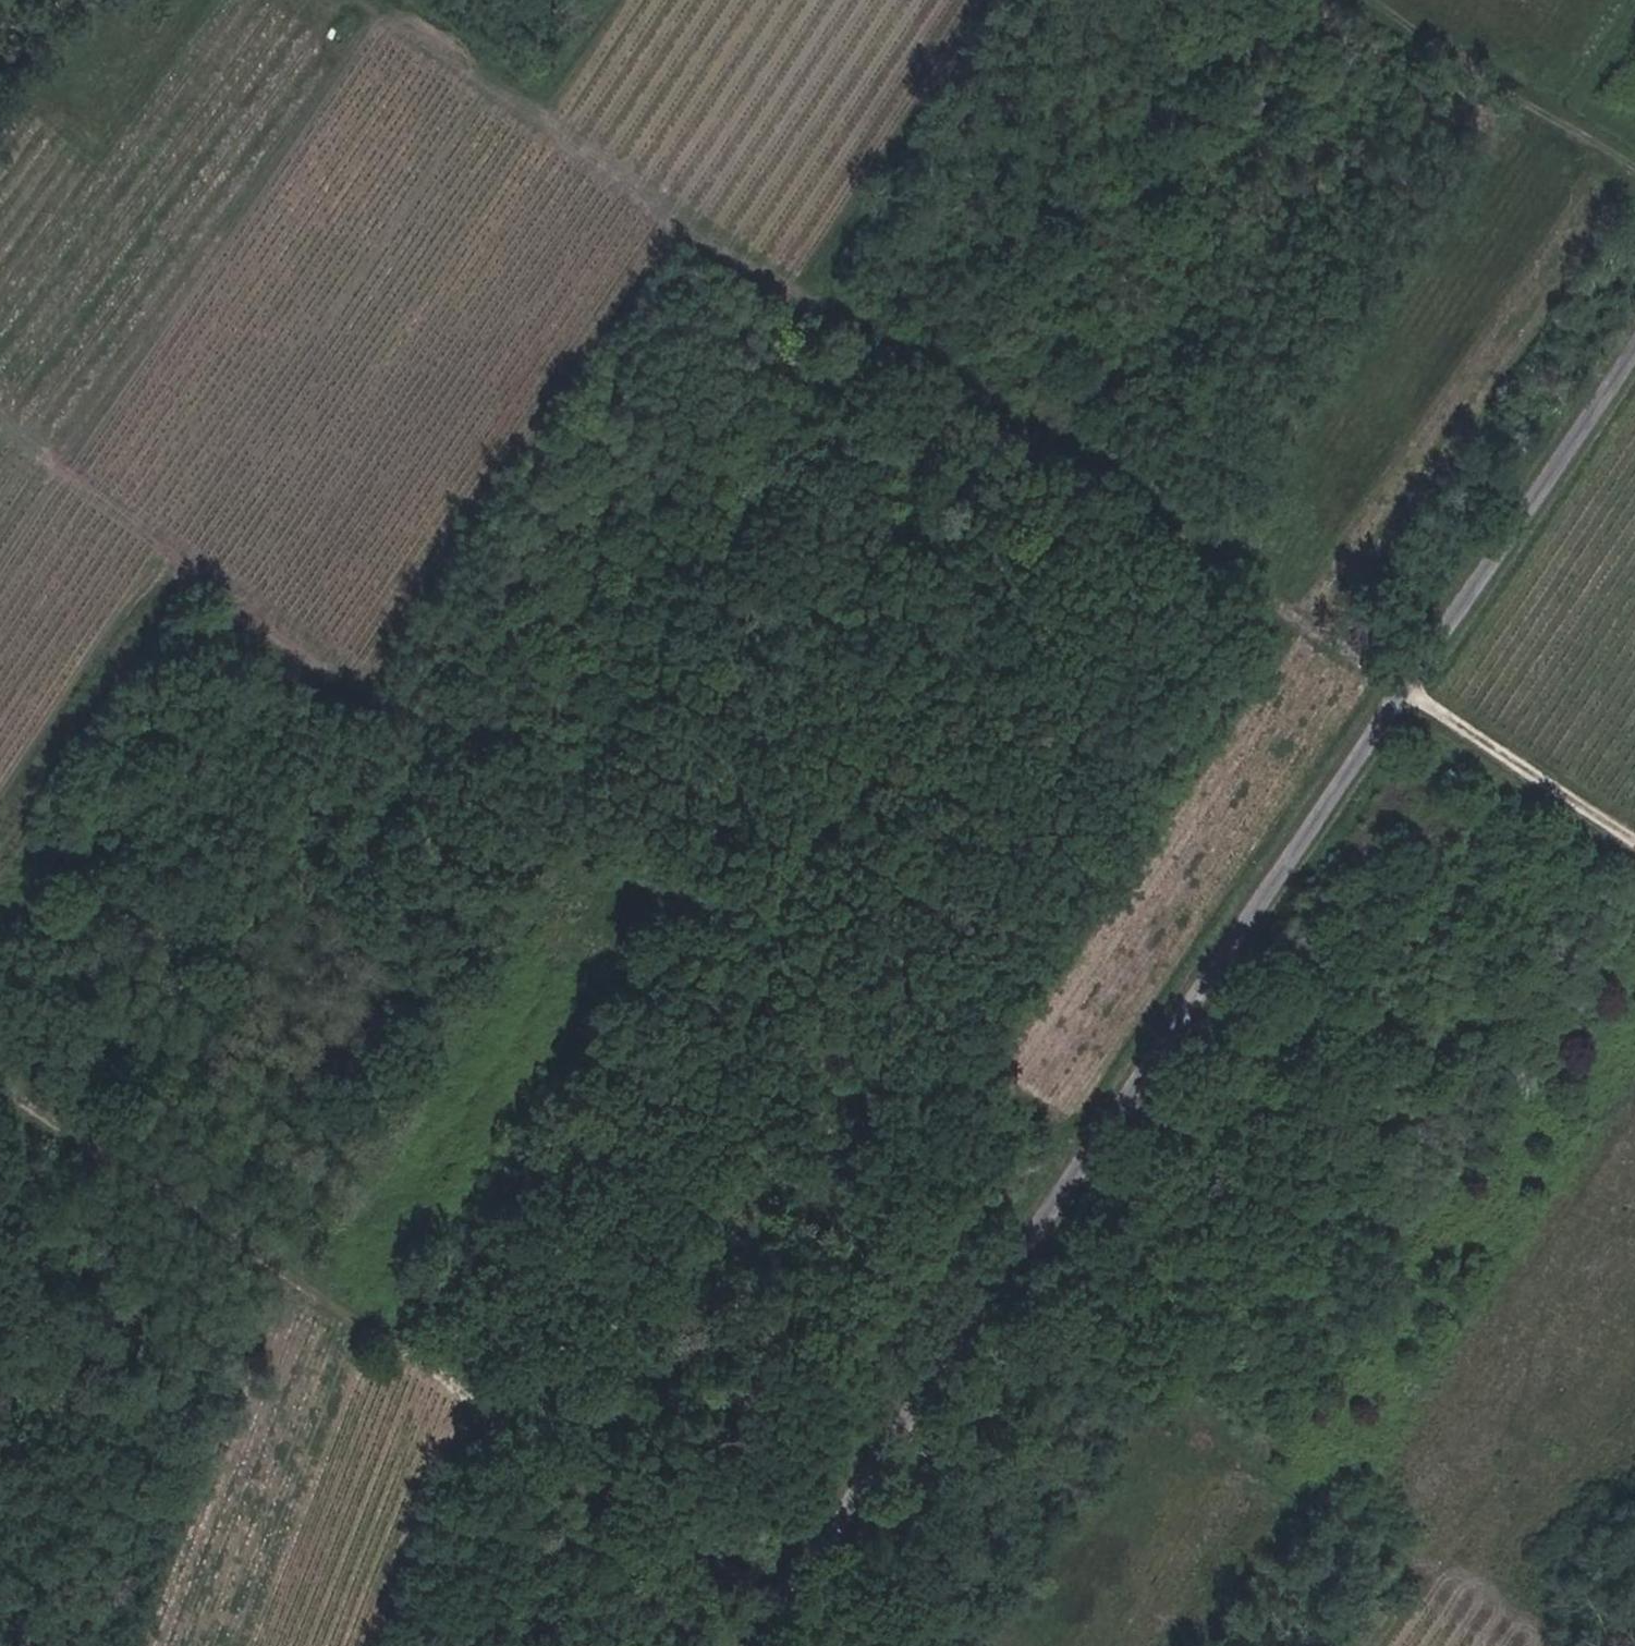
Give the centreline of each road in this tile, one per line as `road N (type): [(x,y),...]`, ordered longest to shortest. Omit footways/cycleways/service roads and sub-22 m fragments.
road 1 (unclassified): [(759,1645),(1634,349)]
road 2 (track): [(778,1618),(298,1302),(0,1089)]
road 3 (track): [(1404,690),(1634,837)]

